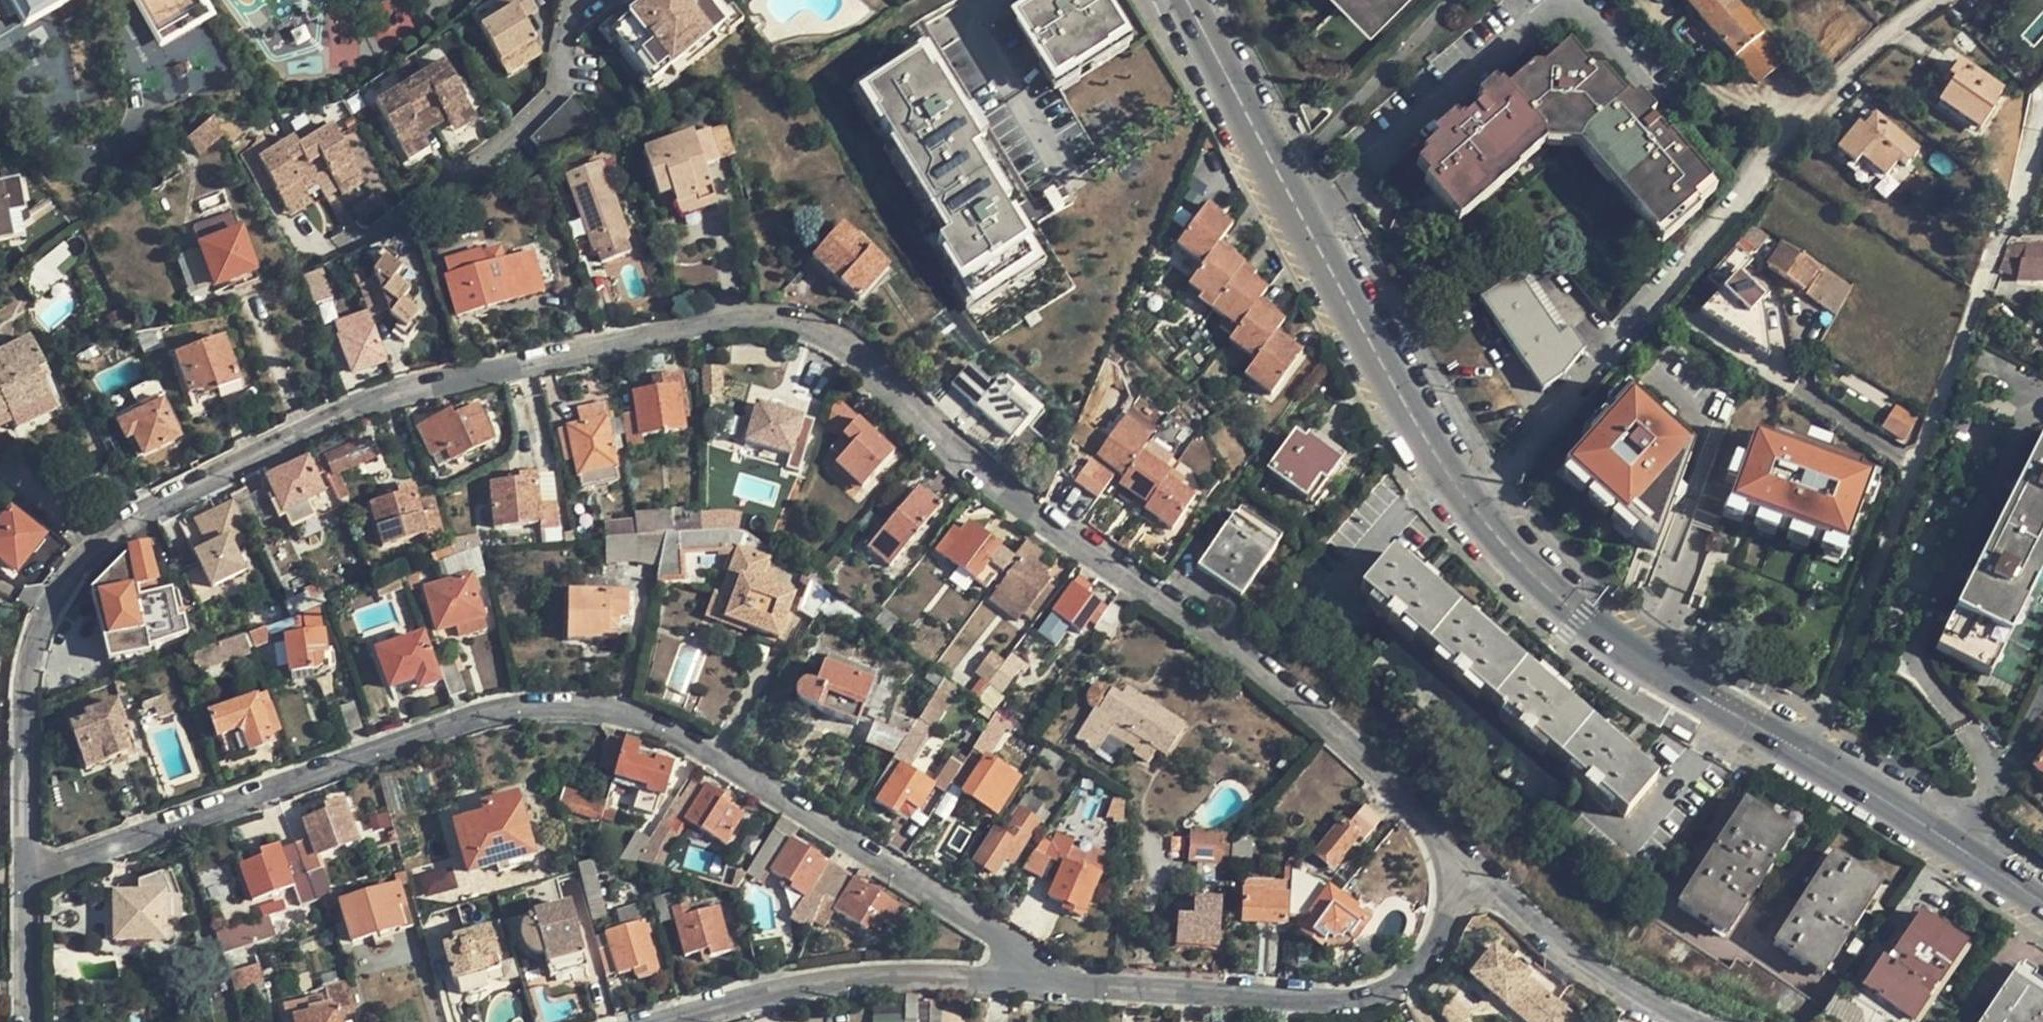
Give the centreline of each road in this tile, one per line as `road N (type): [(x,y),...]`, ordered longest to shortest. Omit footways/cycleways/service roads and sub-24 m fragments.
road 1 (residential): [(29,873),(25,739),(40,641),(122,546),(307,440),(508,370),(721,324),(773,321),(823,335),(858,358),(968,464),(1321,723),(1477,871)]
road 2 (residential): [(29,873),(60,870),(470,723),(572,708),(613,714),(717,754),(991,928),(1016,948),(1026,984)]
road 3 (residential): [(1468,502),(1503,480),(1546,432),(1601,356),(1751,193),(1775,145),(1807,109),(1937,0)]
road 4 (residential): [(1804,753),(2001,237),(2028,194),(2042,131)]
road 5 (tertiary): [(1187,0),(1468,502)]
road 6 (residential): [(1026,984),(1324,1001),(1368,993),(1427,963),(1477,871)]
road 7 (tertiary): [(1468,502),(1604,635),(1804,753)]
road 8 (residential): [(668,1021),(844,979),(935,975),(1026,984)]
road 9 (tertiary): [(1804,753),(2042,902)]
road 10 (residential): [(1477,871),(1594,974),(1688,1021)]
road 11 (residential): [(30,1021),(29,873)]

